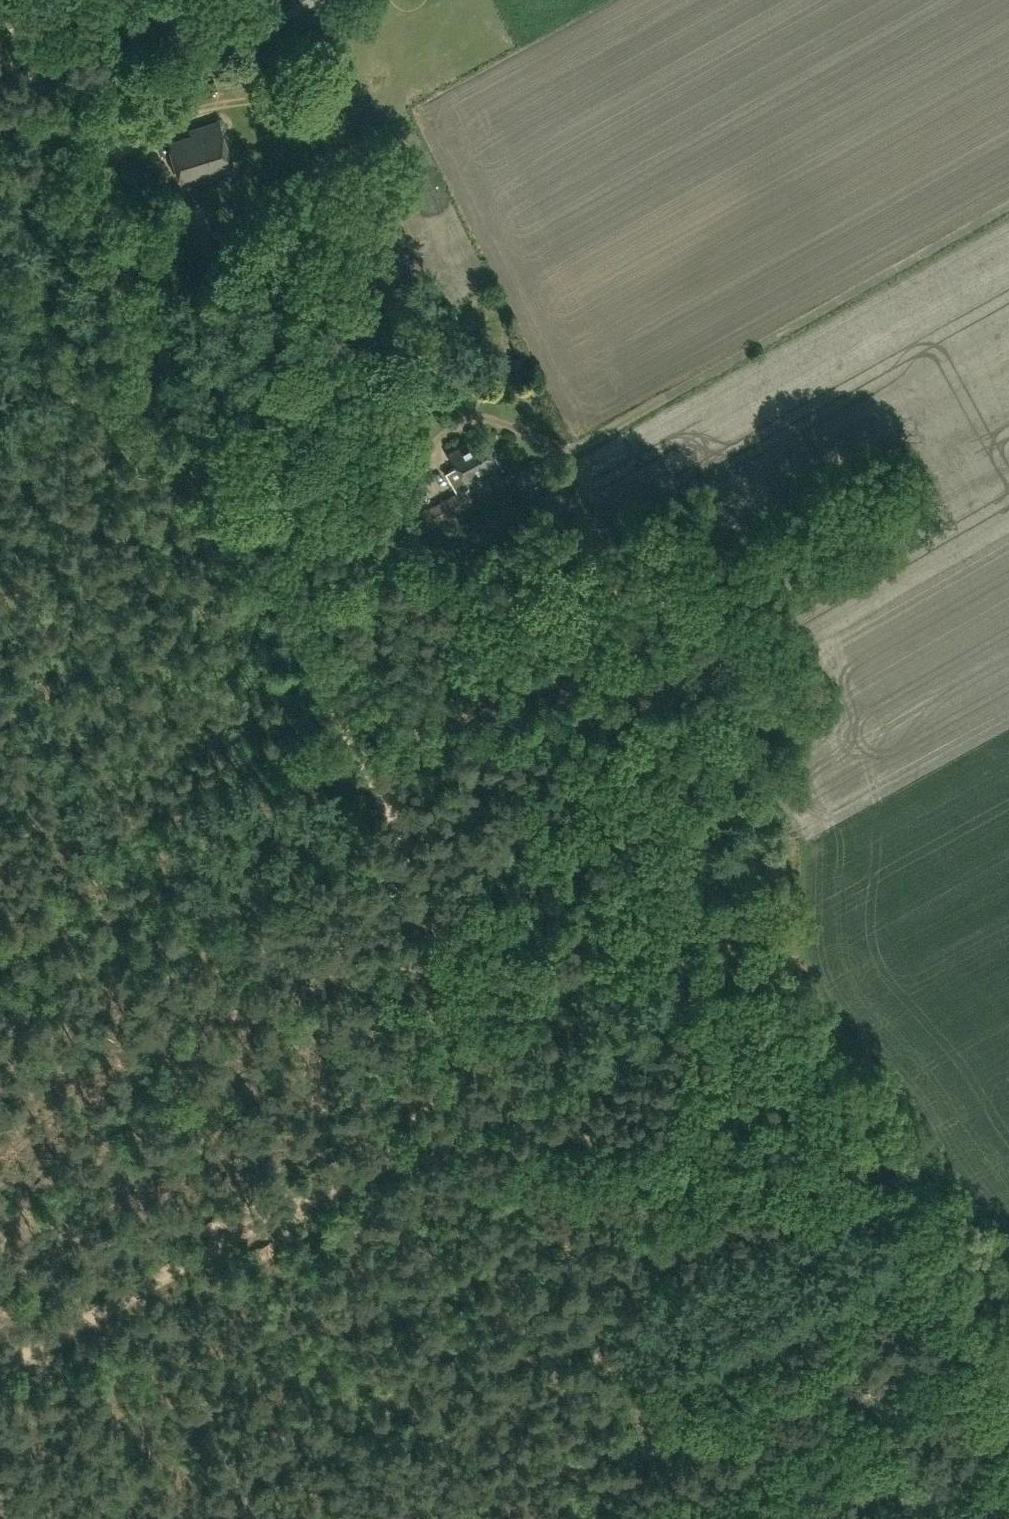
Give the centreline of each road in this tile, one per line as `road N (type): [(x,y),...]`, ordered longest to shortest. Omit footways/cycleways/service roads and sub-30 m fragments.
road 1 (track): [(524,1083),(467,931),(91,194),(3,0)]
road 2 (track): [(524,1083),(0,1370)]
road 3 (track): [(696,1518),(611,1299)]
road 4 (track): [(611,1299),(524,1083)]

